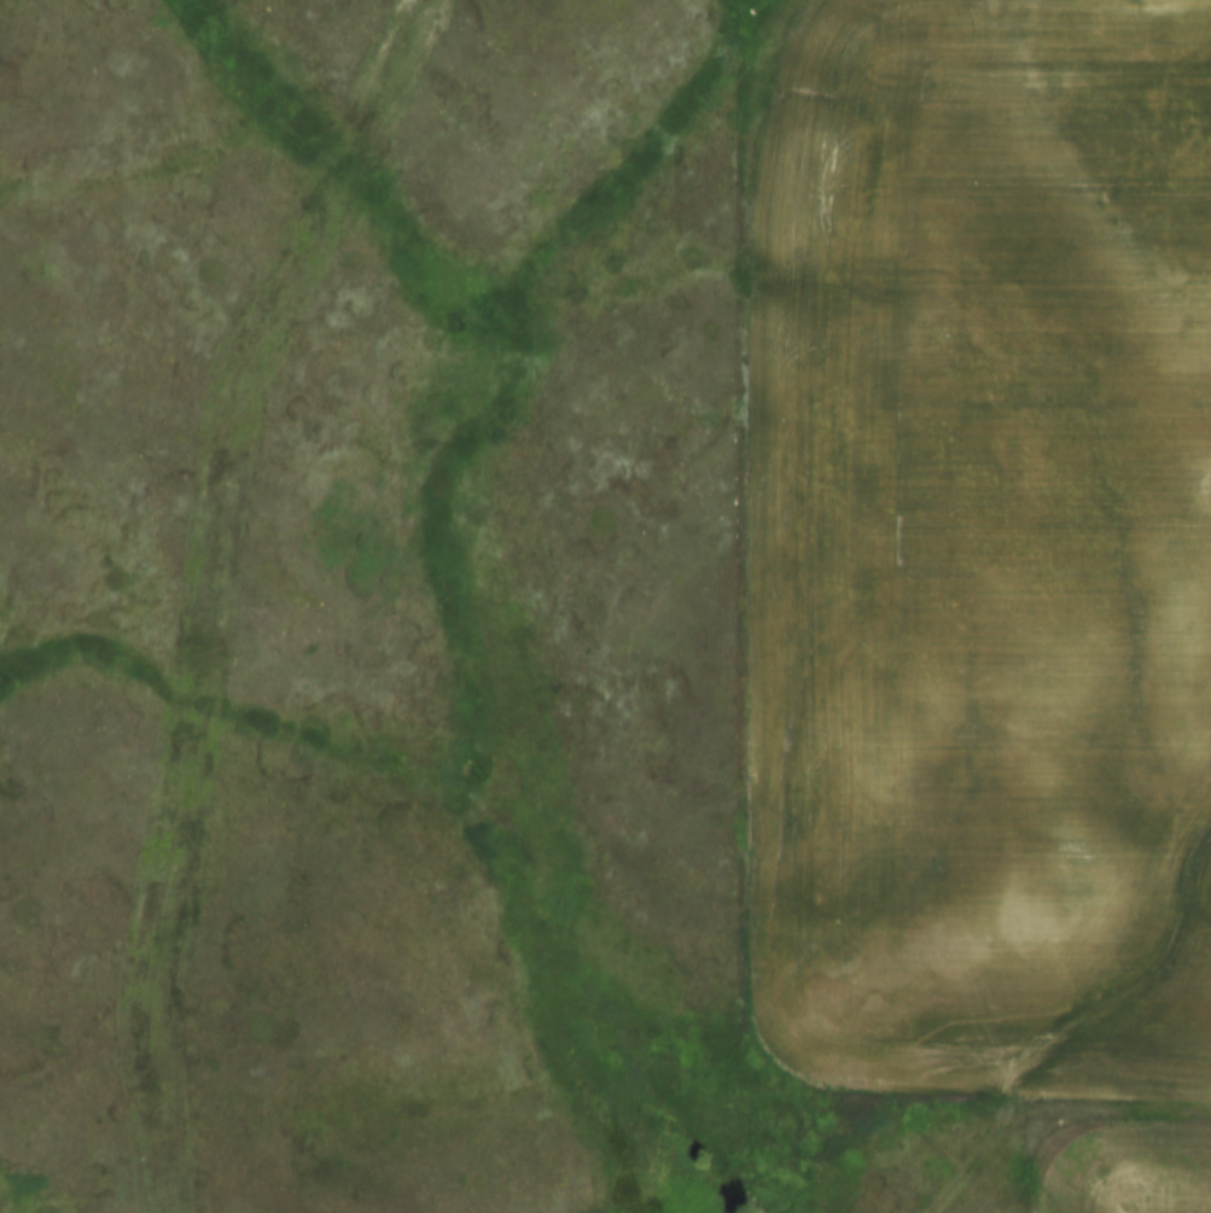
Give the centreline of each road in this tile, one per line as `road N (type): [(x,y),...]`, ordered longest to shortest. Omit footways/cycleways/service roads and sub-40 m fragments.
road 1 (track): [(931,1212),(1025,1102),(1210,1108)]

